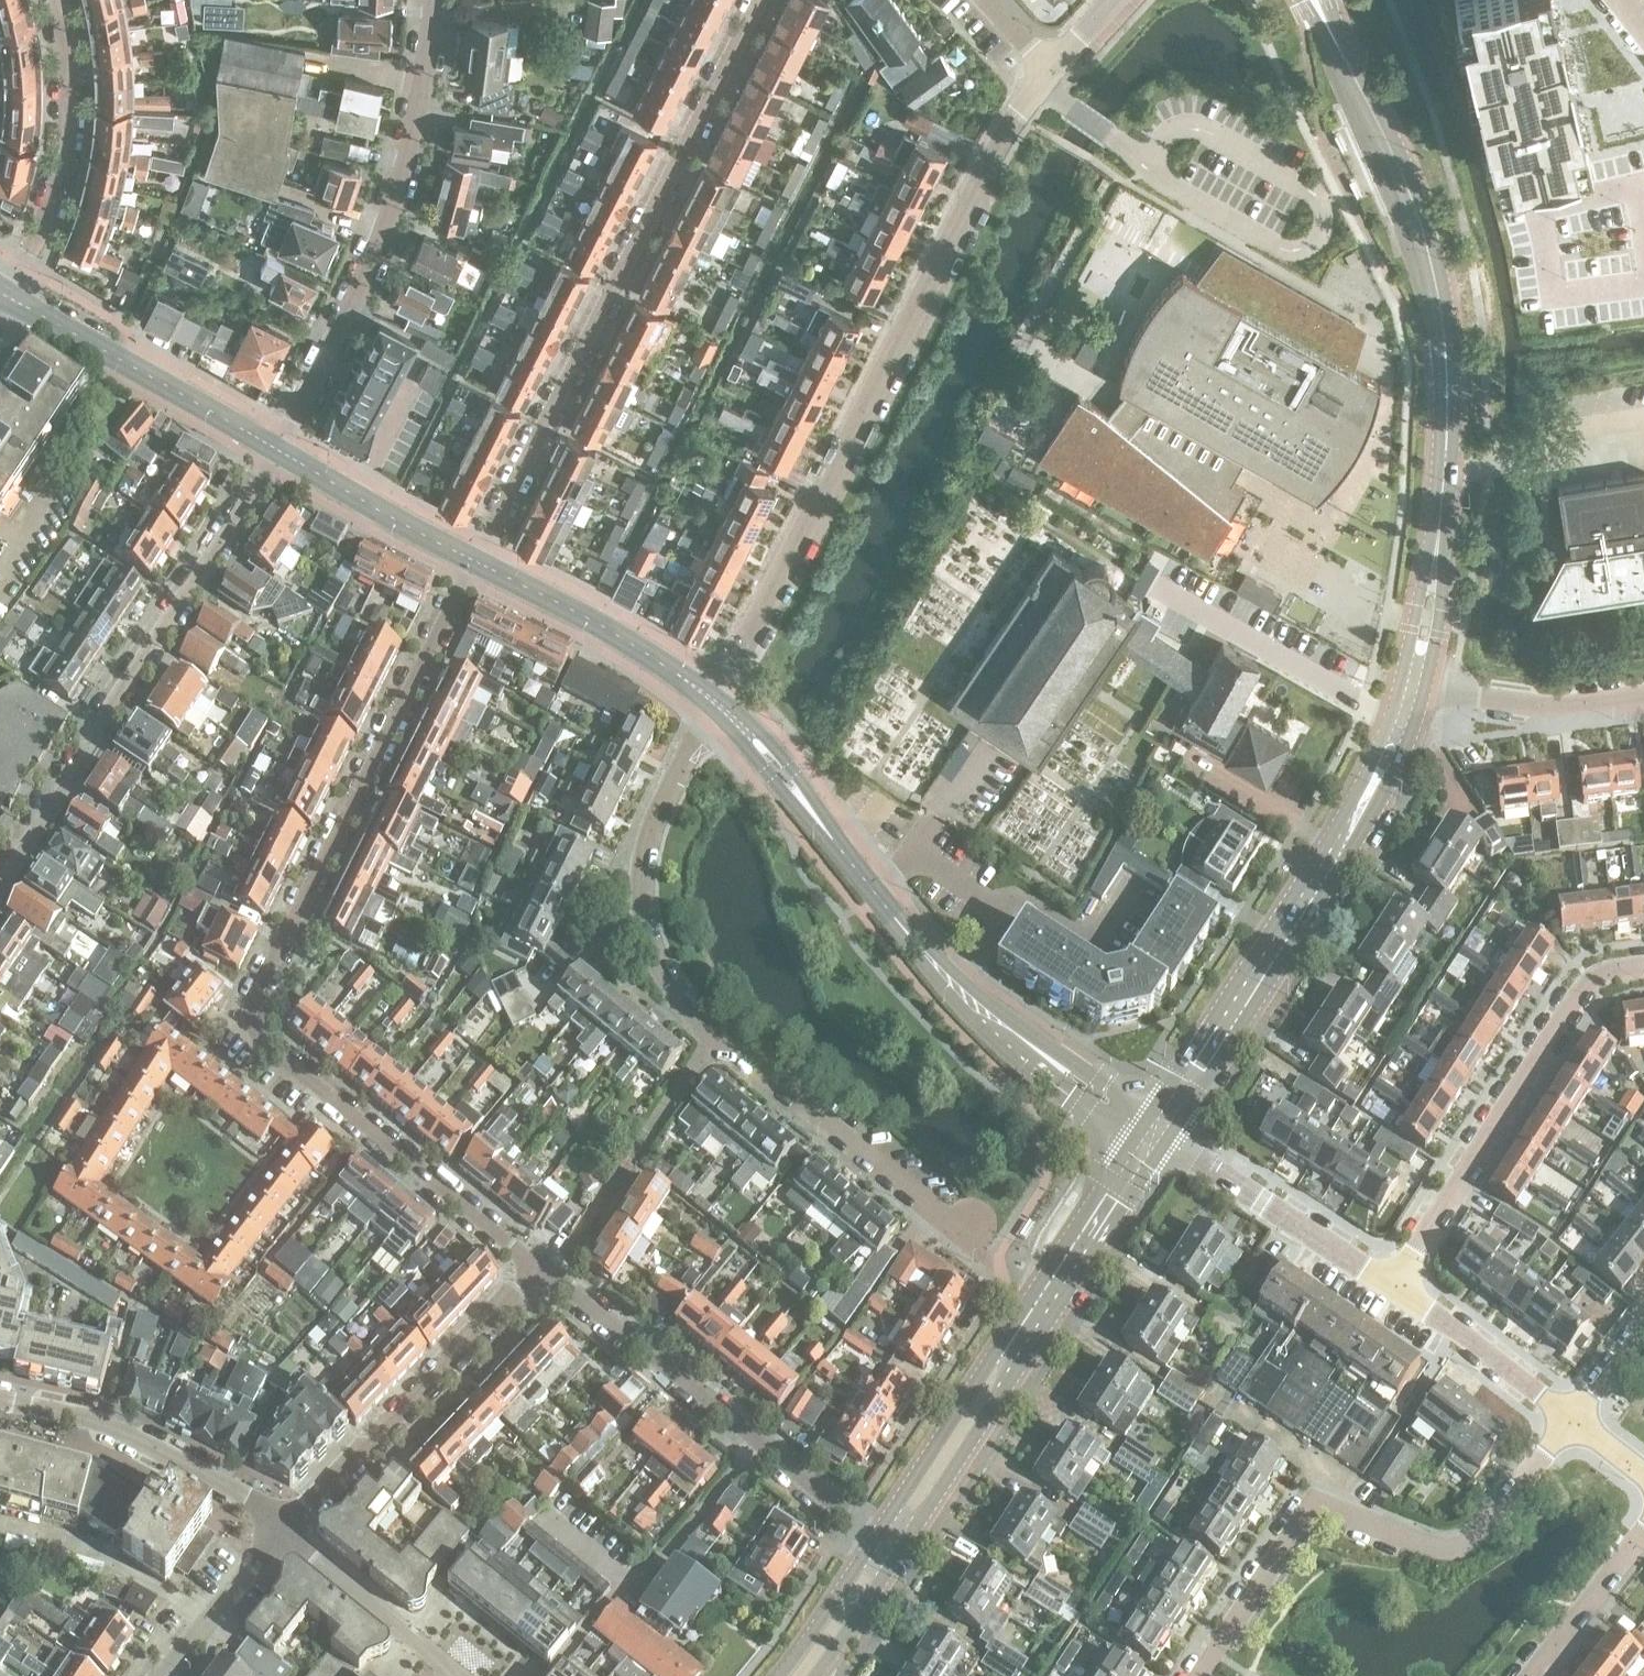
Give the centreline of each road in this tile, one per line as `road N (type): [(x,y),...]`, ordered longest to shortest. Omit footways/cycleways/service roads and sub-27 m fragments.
road 1 (residential): [(539,1274),(261,1038),(248,1015),(475,559)]
road 2 (secondary): [(1412,687),(1446,463),(1443,326),(1414,201),(1316,0)]
road 3 (residential): [(713,690),(1028,92),(1051,64)]
road 4 (secondary): [(1155,1126),(960,992),(713,690)]
road 5 (residential): [(475,559),(754,0)]
road 6 (residential): [(1572,1421),(1477,1539),(1461,1548),(1439,1549),(1313,1505),(1200,1675)]
road 7 (residential): [(0,887),(279,444)]
road 8 (secondary): [(1155,1126),(1368,792),(1412,687)]
road 9 (secondary): [(889,1542),(1155,1126)]
road 10 (residential): [(279,444),(395,203),(420,107),(430,0)]
road 11 (residential): [(889,1542),(539,1274)]
road 12 (residential): [(1394,1281),(1591,981),(1643,973)]
road 13 (residential): [(717,1040),(650,950),(633,873),(638,842),(713,690)]
road 14 (residential): [(287,1536),(539,1274)]
road 15 (residential): [(287,1536),(262,1509),(117,1430),(0,1403)]
road 16 (residential): [(972,1222),(953,1219),(717,1040)]
road 17 (secondary): [(279,444),(5,297)]
road 18 (residential): [(5,297),(64,154),(68,105),(58,0)]
road 19 (residential): [(539,1274),(717,1040)]
road 20 (residential): [(1394,1281),(1155,1126)]
road 21 (secondary): [(713,690),(475,559)]
road 22 (residential): [(1412,687),(1544,705),(1643,692)]
road 23 (secondary): [(475,559),(279,444)]
road 24 (residential): [(1572,1421),(1394,1281)]
road 25 (residential): [(456,1675),(287,1536)]
road 26 (residential): [(287,1536),(165,1675)]
road 27 (residential): [(1531,1675),(1643,1532)]
road 28 (secondary): [(798,1675),(889,1542)]
road 29 (residential): [(1572,1421),(1643,1325)]

